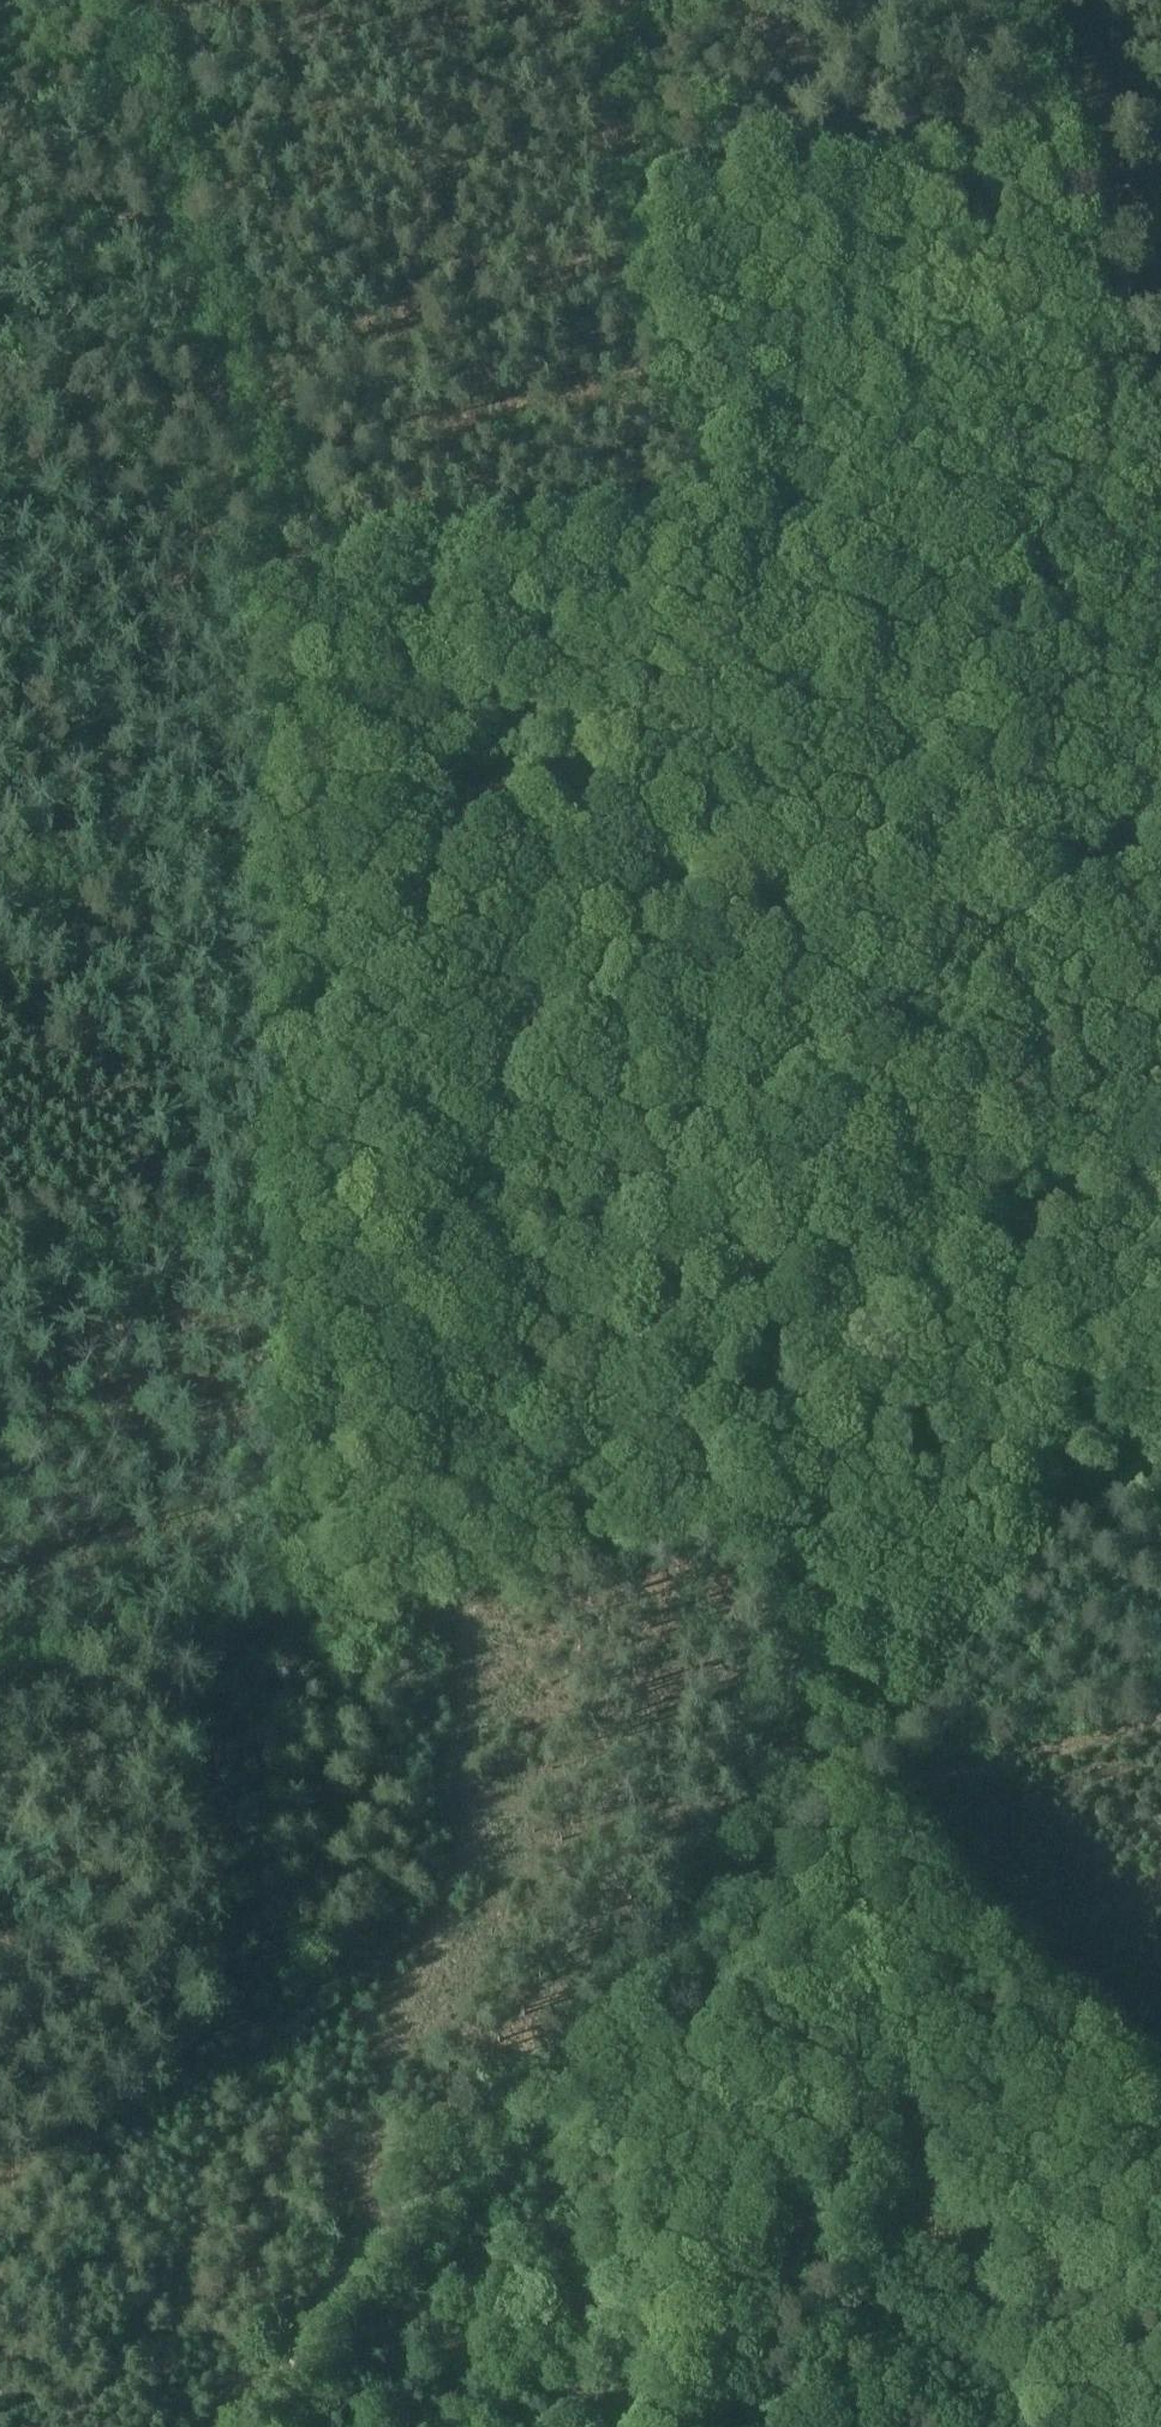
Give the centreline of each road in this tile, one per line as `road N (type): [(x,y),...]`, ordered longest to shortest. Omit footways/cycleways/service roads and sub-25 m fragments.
road 1 (track): [(1160,1468),(954,1658),(629,2014),(229,2426)]
road 2 (track): [(1160,418),(1069,0)]

